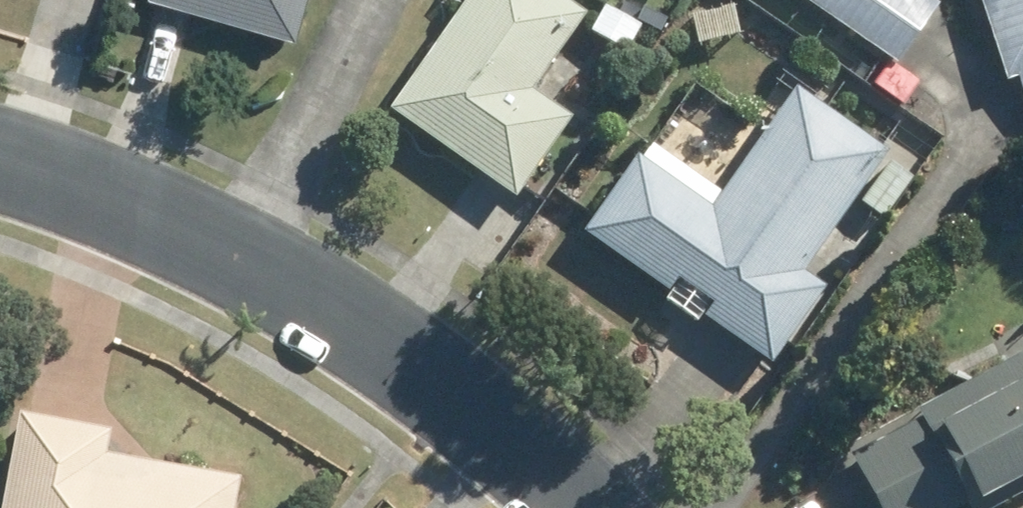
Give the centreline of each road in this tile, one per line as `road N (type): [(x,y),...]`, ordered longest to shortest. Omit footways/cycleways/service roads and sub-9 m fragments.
road 1 (residential): [(246,260),(443,391),(575,507)]
road 2 (residential): [(246,260),(376,0)]
road 3 (residential): [(0,162),(99,194),(246,260)]

